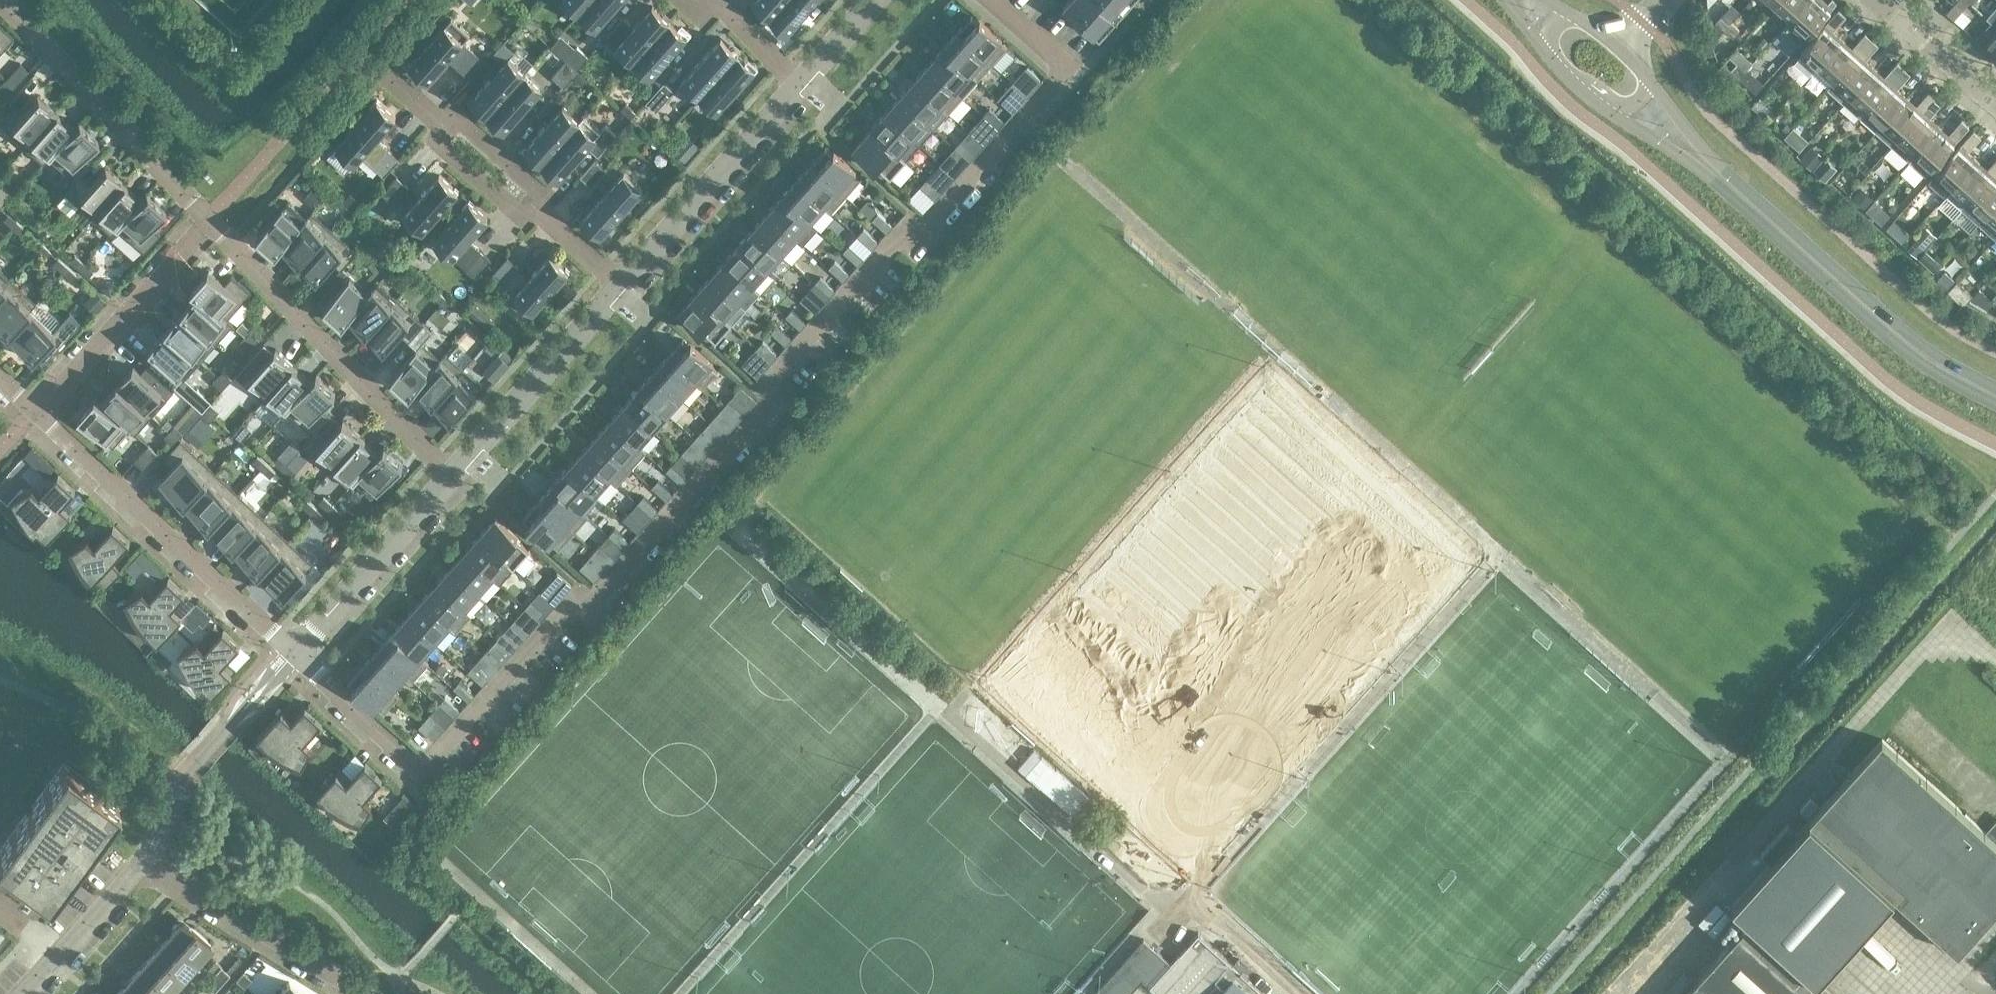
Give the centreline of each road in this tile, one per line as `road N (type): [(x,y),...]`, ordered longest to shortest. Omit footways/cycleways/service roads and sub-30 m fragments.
road 1 (residential): [(295,654),(423,772),(568,612),(599,598),(767,413),(771,381),(898,241),(930,226),(1073,70),(995,0)]
road 2 (secondary): [(1604,108),(1693,166),(1900,348),(1995,403)]
road 3 (secondary): [(1995,387),(1950,364),(1875,306),(1707,154),(1646,77)]
road 4 (residential): [(56,954),(144,863),(358,993)]
road 5 (residential): [(37,414),(295,654)]
road 6 (residential): [(448,477),(209,219)]
road 7 (residential): [(209,219),(3,0)]
road 8 (residential): [(621,283),(799,85)]
road 9 (track): [(1816,768),(1952,619),(1995,659)]
road 10 (residential): [(37,414),(209,219)]
road 11 (residential): [(448,477),(621,283)]
road 12 (residential): [(295,654),(448,477)]
road 13 (residential): [(1995,112),(1868,0)]
road 14 (residential): [(533,204),(542,194),(457,118),(448,128)]
road 15 (residential): [(533,204),(524,214),(439,137),(448,128)]

